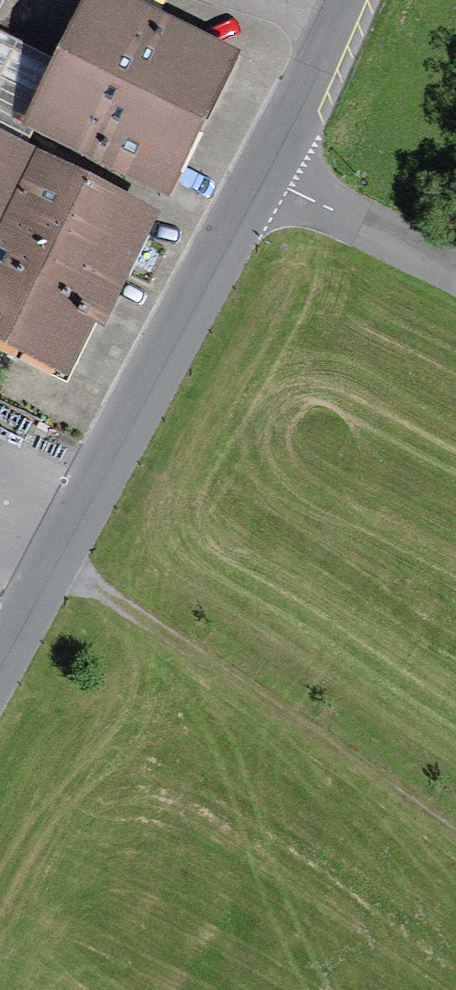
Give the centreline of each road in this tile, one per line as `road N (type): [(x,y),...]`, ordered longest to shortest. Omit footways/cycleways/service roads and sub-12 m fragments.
road 1 (unclassified): [(0,670),(264,176)]
road 2 (track): [(60,557),(455,835)]
road 3 (residential): [(264,176),(455,274)]
road 4 (unclassified): [(264,176),(342,0)]

